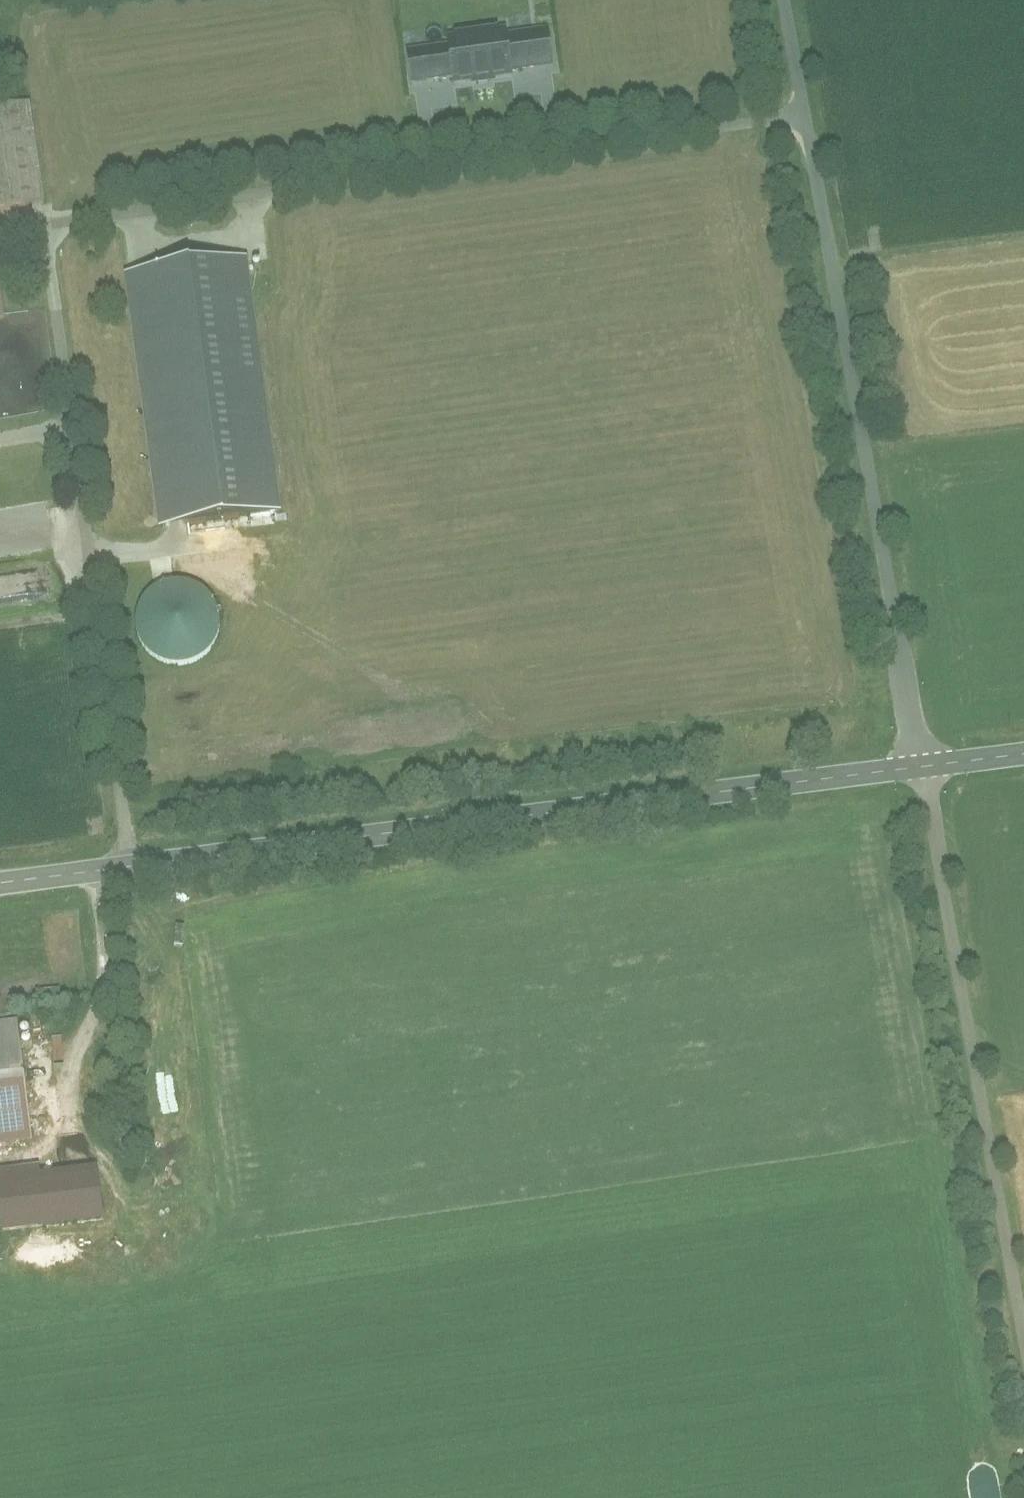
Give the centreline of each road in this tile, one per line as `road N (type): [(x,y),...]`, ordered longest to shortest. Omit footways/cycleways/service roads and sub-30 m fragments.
road 1 (tertiary): [(0,886),(921,770)]
road 2 (residential): [(782,0),(921,770)]
road 3 (residential): [(921,770),(1023,1350)]

